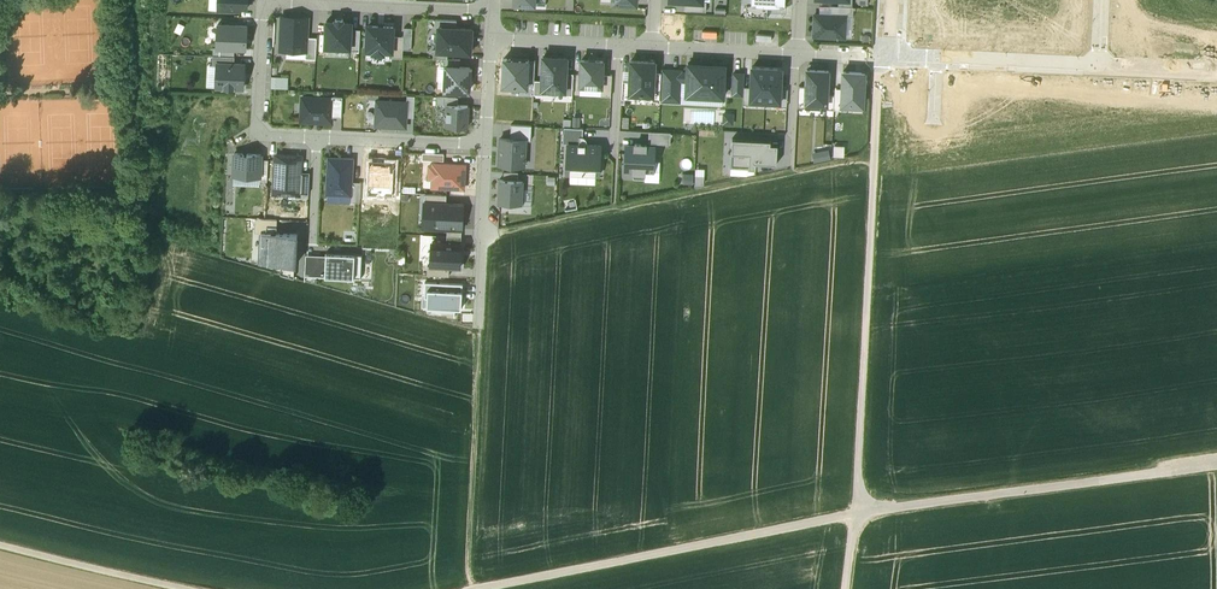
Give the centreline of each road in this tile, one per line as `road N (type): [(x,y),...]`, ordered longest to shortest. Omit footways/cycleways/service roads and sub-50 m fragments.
road 1 (track): [(878,74),(857,513)]
road 2 (track): [(874,158),(481,235)]
road 3 (track): [(857,513),(479,588)]
road 4 (track): [(1216,465),(857,513)]
road 5 (track): [(469,588),(475,341)]
road 6 (residential): [(265,0),(257,134),(316,138)]
road 7 (residential): [(475,341),(486,148)]
road 8 (track): [(185,588),(0,545)]
road 9 (residential): [(494,10),(314,0)]
road 10 (residential): [(316,138),(486,148)]
road 11 (residential): [(1098,70),(937,61)]
road 12 (residential): [(653,47),(796,54)]
road 13 (residential): [(492,38),(618,45)]
road 14 (residential): [(618,45),(615,169)]

